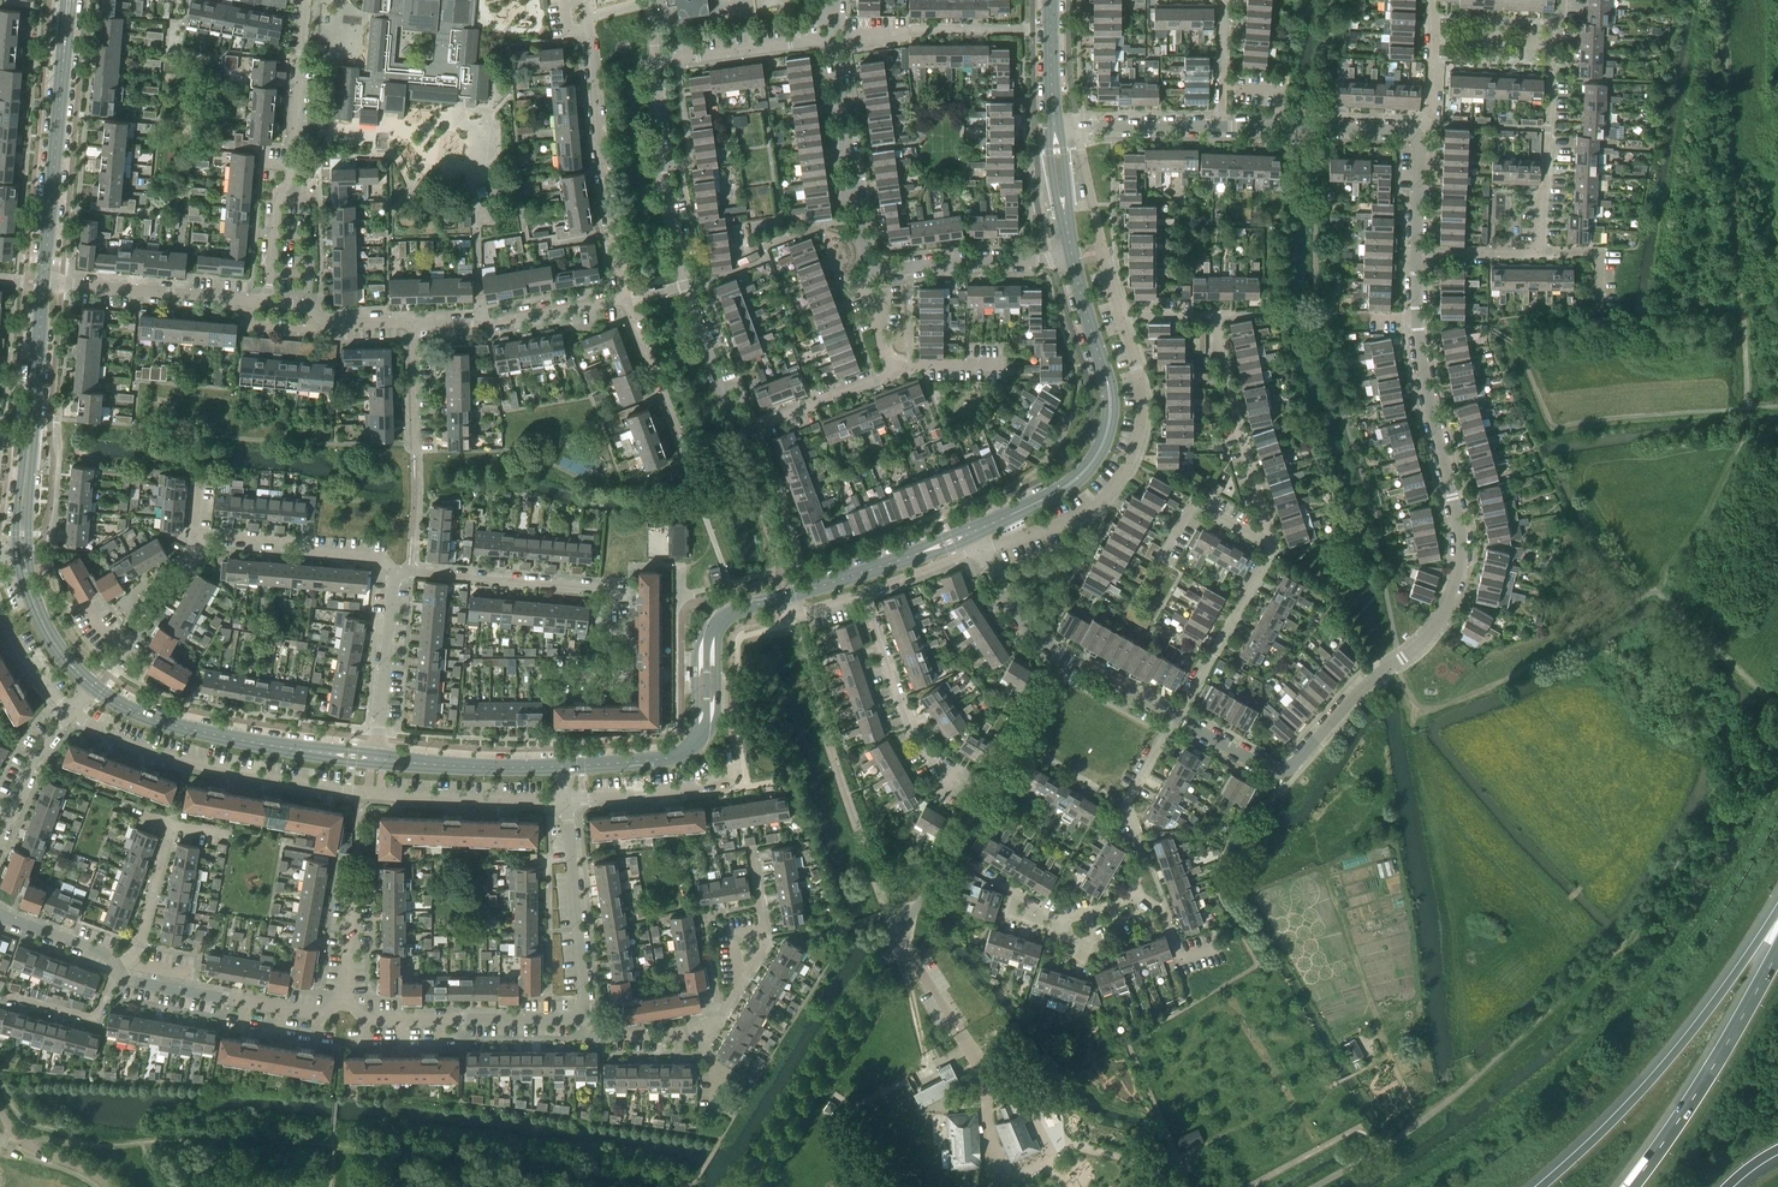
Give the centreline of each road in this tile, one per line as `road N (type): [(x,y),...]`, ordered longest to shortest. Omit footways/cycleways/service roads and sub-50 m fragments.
road 1 (residential): [(1415,252),(1424,373),(1460,546),(1443,616),(1282,771),(1176,717)]
road 2 (residential): [(69,713),(143,750),(284,783),(418,797),(565,798)]
road 3 (residential): [(736,436),(670,226),(655,61)]
road 4 (motorway): [(1777,913),(1687,1040),(1542,1186)]
road 5 (tertiary): [(1071,257),(1110,399),(1105,438),(1077,478),(973,532)]
road 6 (residential): [(897,938),(791,615)]
road 7 (residential): [(558,676),(610,669),(610,600),(603,590),(398,574)]
road 8 (tertiary): [(787,597),(732,612),(712,628),(705,733),(691,750),(563,766)]
road 9 (residential): [(980,550),(1069,521),(1105,495),(1129,461),(1141,397),(1119,315)]
road 10 (residential): [(1265,533),(1214,316),(1119,315)]
road 11 (residential): [(268,302),(278,201),(289,181),(305,0)]
road 12 (tertiary): [(377,759),(182,728),(146,717),(91,685)]
road 13 (tertiary): [(42,282),(68,0)]
road 14 (motorway): [(1777,948),(1708,1075),(1630,1186)]
road 15 (residential): [(625,299),(586,29)]
road 16 (tertiary): [(23,552),(42,282)]
road 17 (residential): [(1176,717),(1039,637),(1001,595),(980,550)]
road 18 (residential): [(580,1015),(366,1019),(344,1004)]
road 19 (residential): [(869,273),(834,38)]
road 20 (residential): [(344,1004),(318,1015),(119,973)]
road 21 (residential): [(565,798),(580,1015)]
road 22 (residential): [(412,325),(487,323),(625,299)]
road 23 (residential): [(954,782),(933,763),(896,694),(862,592)]
road 24 (residential): [(200,552),(213,537),(293,543),(379,557),(398,574)]
road 25 (residential): [(250,301),(42,282)]
road 26 (residential): [(1176,717),(1266,557),(1265,533)]
road 27 (residential): [(1537,250),(1552,43)]
road 28 (residential): [(869,273),(1071,257)]
road 29 (residential): [(1129,899),(1144,865),(1125,810),(1176,717)]
road 30 (residential): [(1220,126),(1418,137)]
road 31 (tertiary): [(973,532),(787,597)]
road 32 (residential): [(1119,315),(1078,127)]
road 33 (residential): [(377,759),(398,574)]
road 34 (tertiary): [(563,766),(377,759)]
road 35 (residential): [(834,38),(655,61)]
road 36 (residential): [(736,436),(878,378),(886,366)]
road 37 (residential): [(681,456),(625,299)]
road 38 (residential): [(565,798),(700,786),(727,773)]
road 39 (residential): [(115,964),(138,948),(172,824)]
road 40 (tertiary): [(91,685),(40,617),(23,552)]
road 41 (residential): [(1078,127),(1220,126)]
road 42 (residential): [(1265,533),(1198,502),(1162,559)]
road 43 (residential): [(1418,137),(1430,119),(1432,0)]
road 44 (residential): [(0,832),(44,743),(69,713)]
road 45 (track): [(1177,1159),(1145,1164),(1045,1136)]
road 46 (track): [(897,938),(927,1070)]
road 47 (residential): [(1129,899),(1161,907),(1181,959),(1223,945)]
road 48 (tertiary): [(1054,126),(1071,257)]
road 49 (residential): [(15,997),(93,1016),(119,973)]
road 50 (residential): [(1011,890),(1064,920),(1129,899)]
road 51 (residential): [(118,649),(200,552)]
road 52 (residential): [(0,608),(14,644),(69,713)]
road 53 (tertiary): [(1052,0),(1054,126)]
road 54 (residential): [(1220,126),(1220,0)]
road 55 (residential): [(115,964),(0,914)]
road 56 (residential): [(862,592),(980,550)]
road 57 (residential): [(580,1015),(603,1034),(698,1031)]
road 58 (residential): [(416,447),(412,325)]
road 59 (residential): [(1415,252),(1537,250)]

